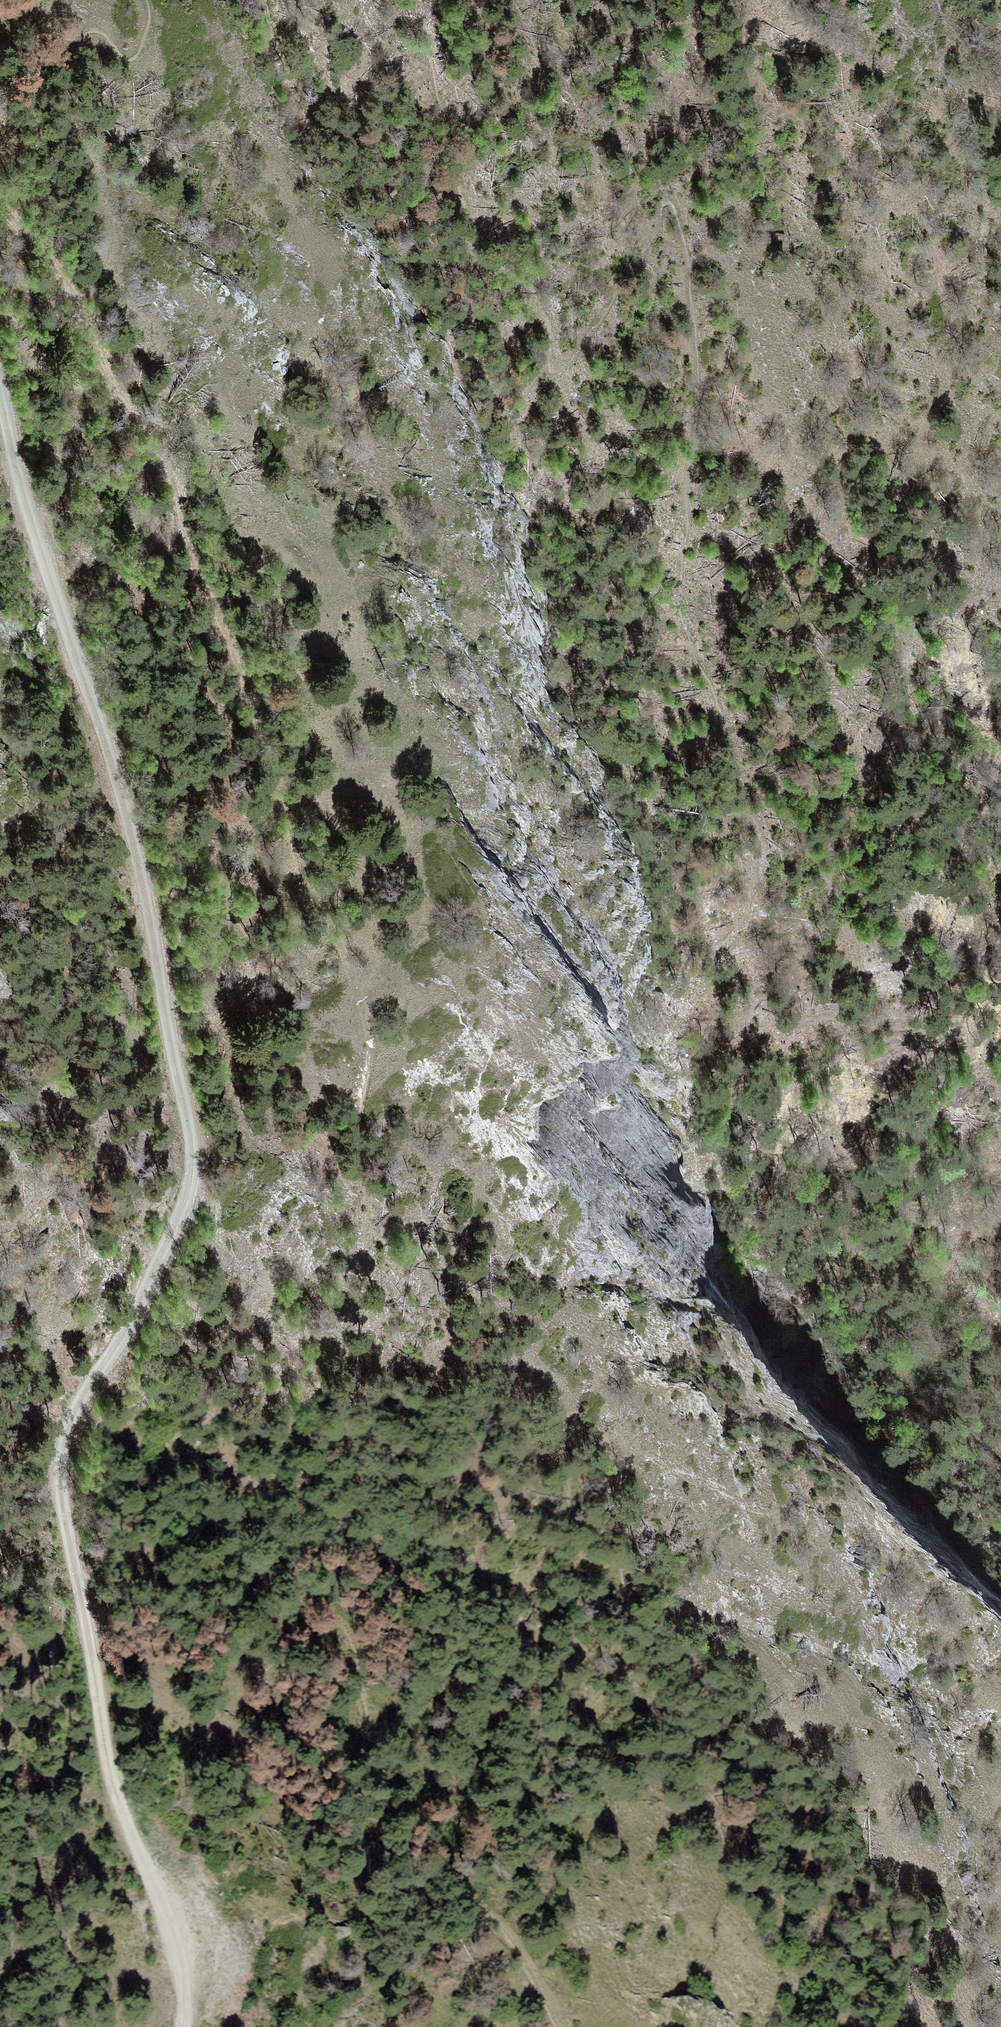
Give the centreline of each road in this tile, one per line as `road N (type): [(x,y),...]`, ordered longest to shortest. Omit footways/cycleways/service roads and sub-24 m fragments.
road 1 (motorway): [(959,2026),(644,229),(606,88),(570,0)]
road 2 (track): [(558,2026),(532,1966),(505,1931),(471,1915),(421,1866),(388,1809),(303,1490),(295,1437),(364,1240),(355,1161),(372,1043),(358,989),(268,833),(208,646),(173,497),(0,175)]
road 3 (track): [(186,2026),(190,1996),(162,1901),(114,1813),(35,1512),(43,1447),(190,1238),(218,1178),(201,1091),(163,988),(0,442)]
road 4 (motorway): [(0,729),(635,2026)]
road 5 (motorway): [(0,371),(246,621),(685,943),(1000,1110)]
road 6 (motorway): [(1000,785),(832,675),(470,382),(62,0)]

